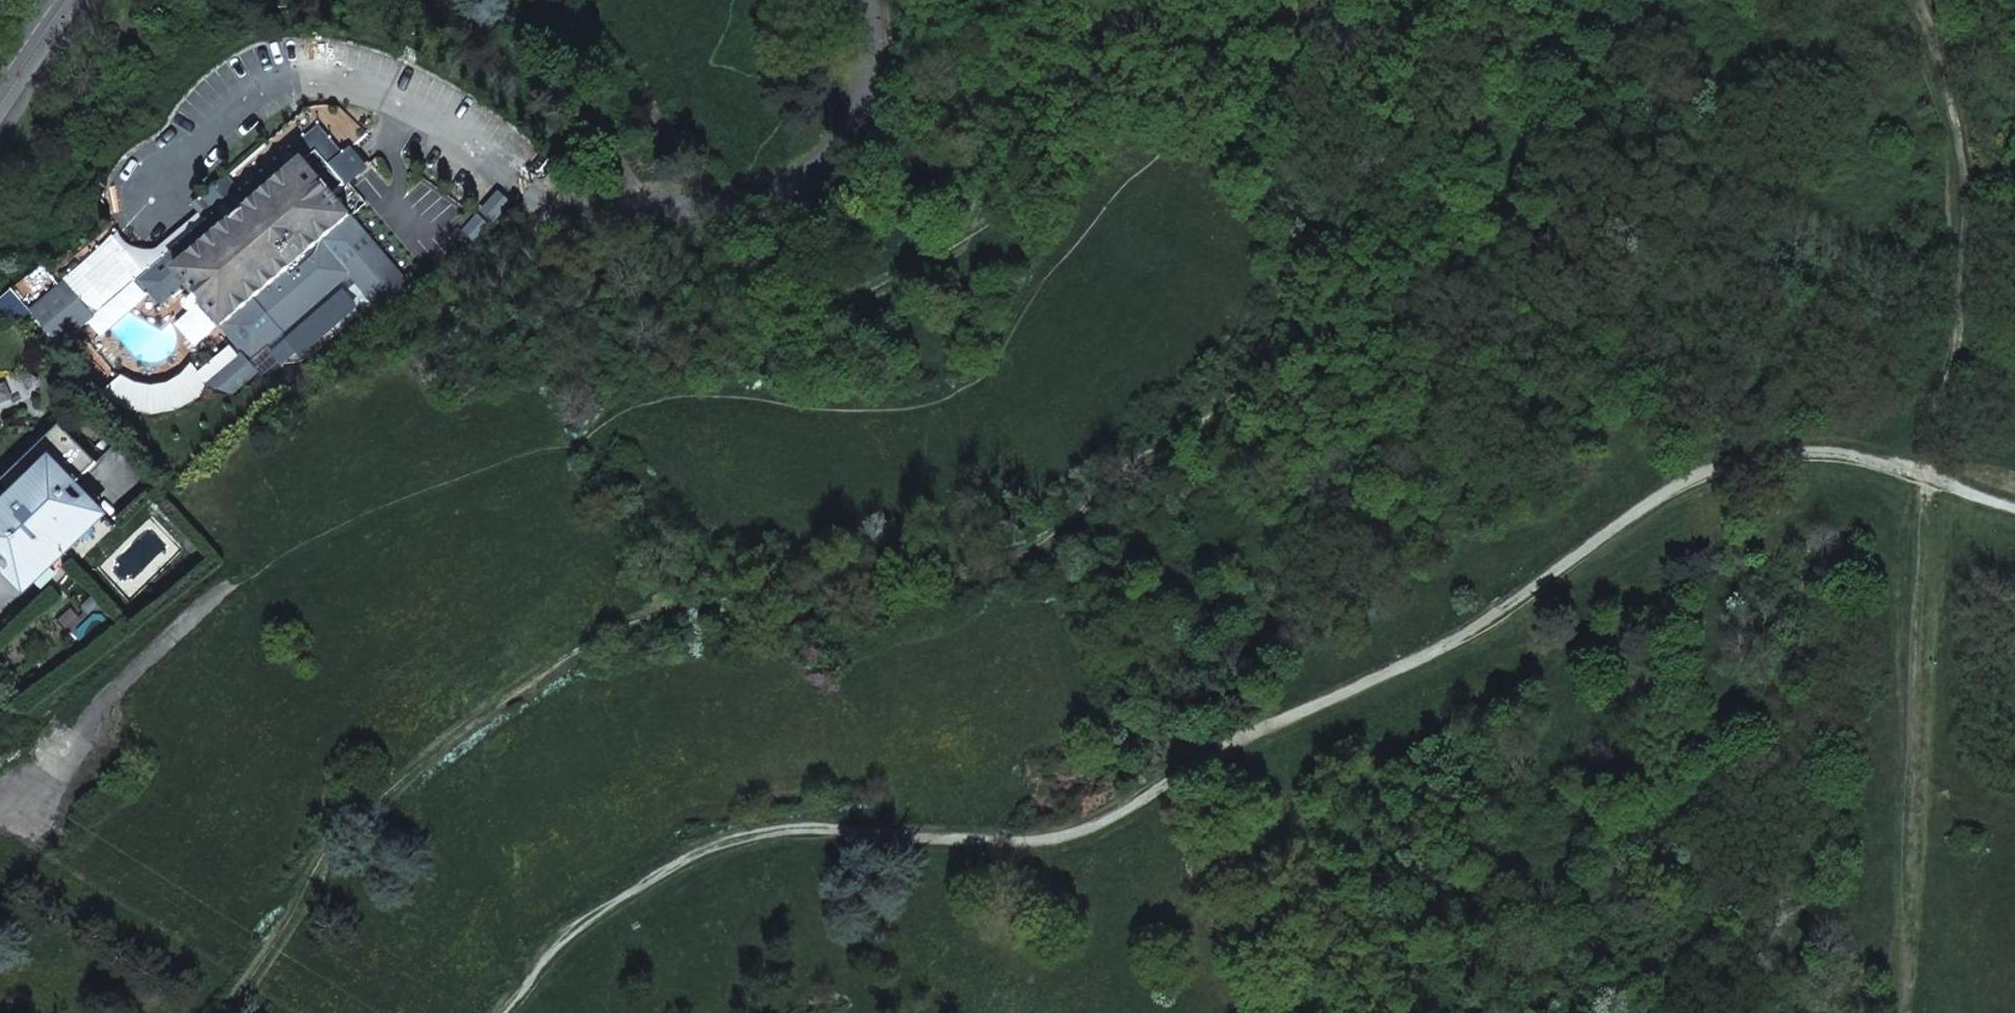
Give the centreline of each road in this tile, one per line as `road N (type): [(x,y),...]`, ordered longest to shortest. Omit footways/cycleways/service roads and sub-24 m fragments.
road 1 (track): [(503,1012),(578,926),(721,844),(805,830),(990,842),(1086,830),(1207,758),(1465,636),(1653,500),(1722,466),(1831,454),(2014,509)]

